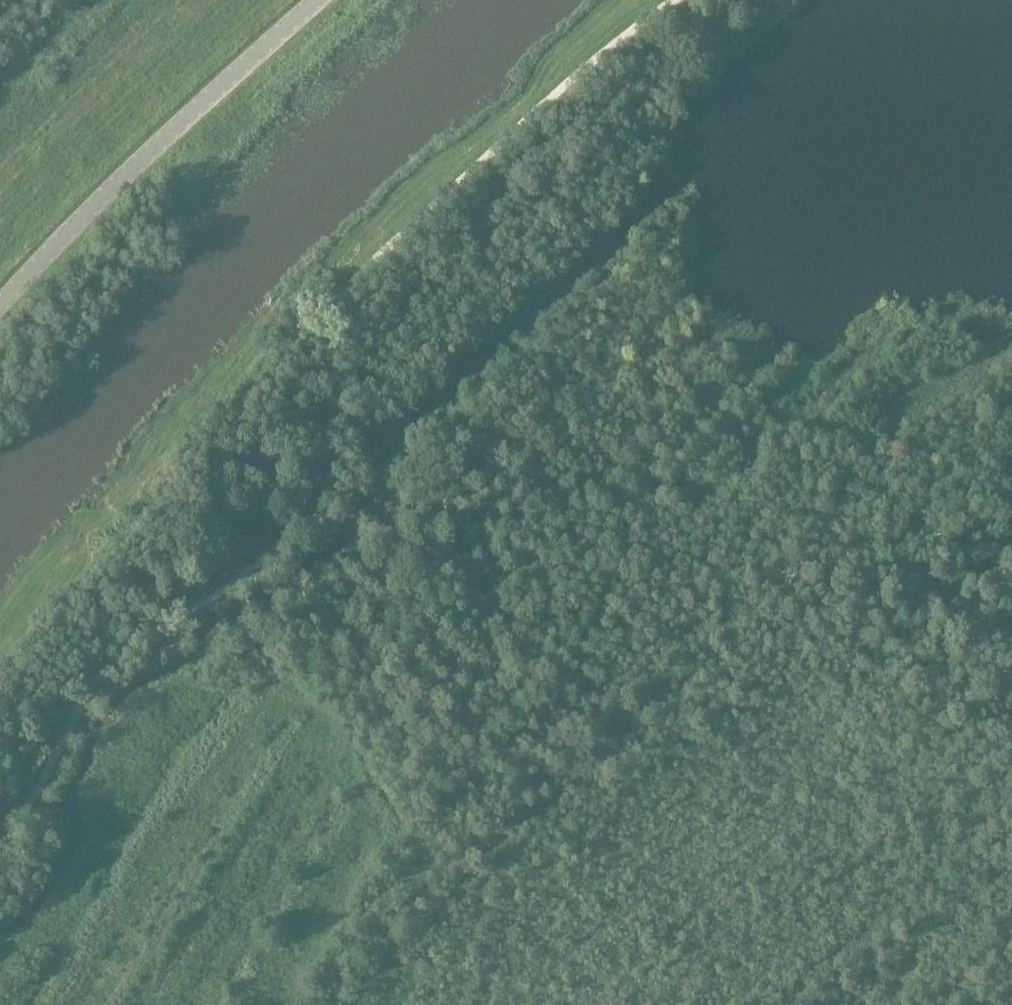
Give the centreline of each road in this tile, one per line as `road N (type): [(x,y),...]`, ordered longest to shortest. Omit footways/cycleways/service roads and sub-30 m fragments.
road 1 (tertiary): [(0,307),(121,180),(318,0)]

